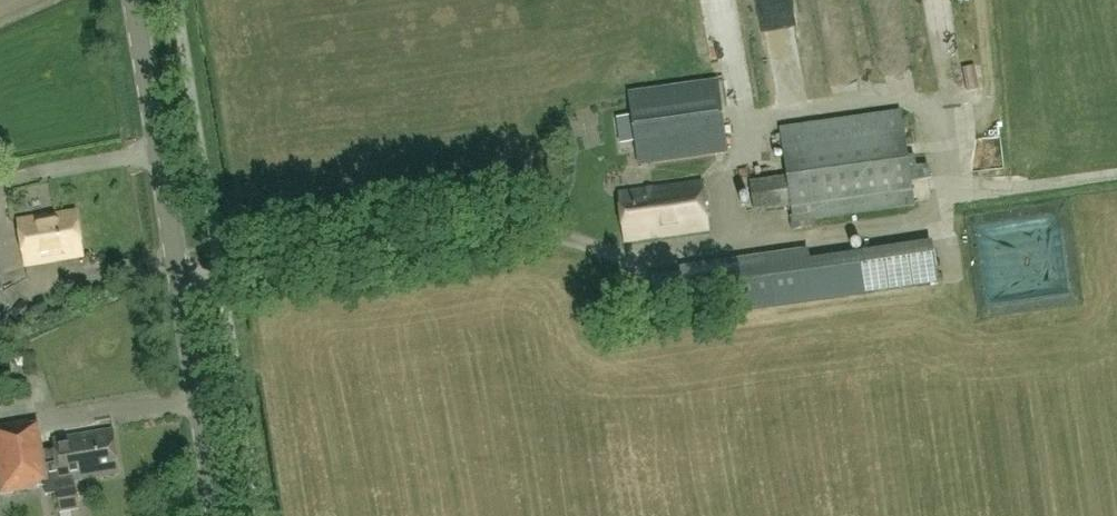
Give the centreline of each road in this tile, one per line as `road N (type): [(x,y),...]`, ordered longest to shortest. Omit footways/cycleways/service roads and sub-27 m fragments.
road 1 (tertiary): [(219,515),(131,0)]

